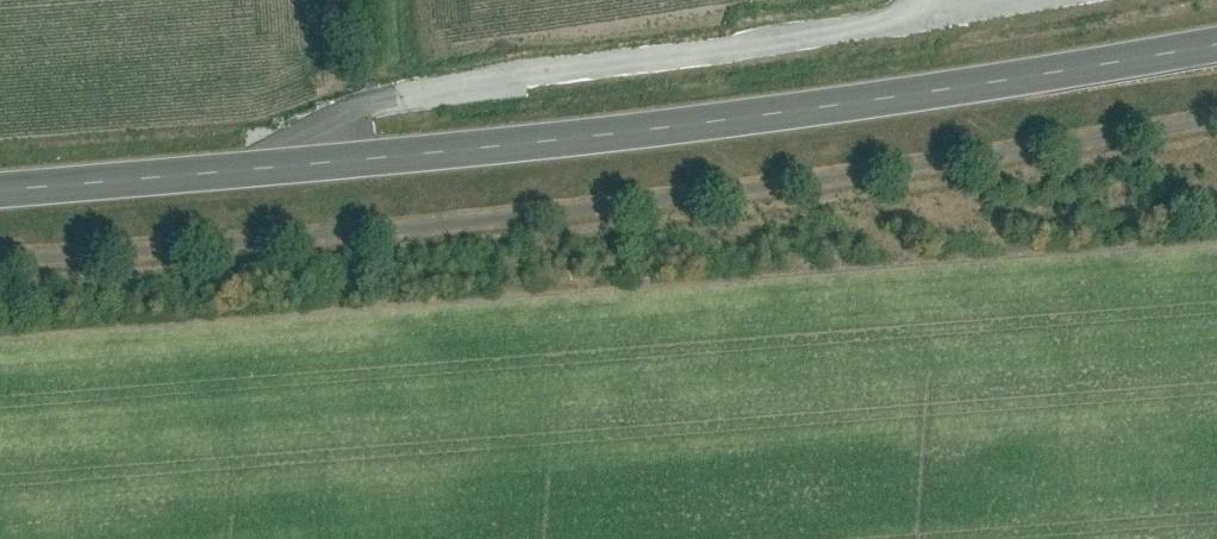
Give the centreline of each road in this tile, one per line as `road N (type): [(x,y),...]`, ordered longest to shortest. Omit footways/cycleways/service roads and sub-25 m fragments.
road 1 (primary): [(1216,45),(945,94),(582,143),(0,194)]

